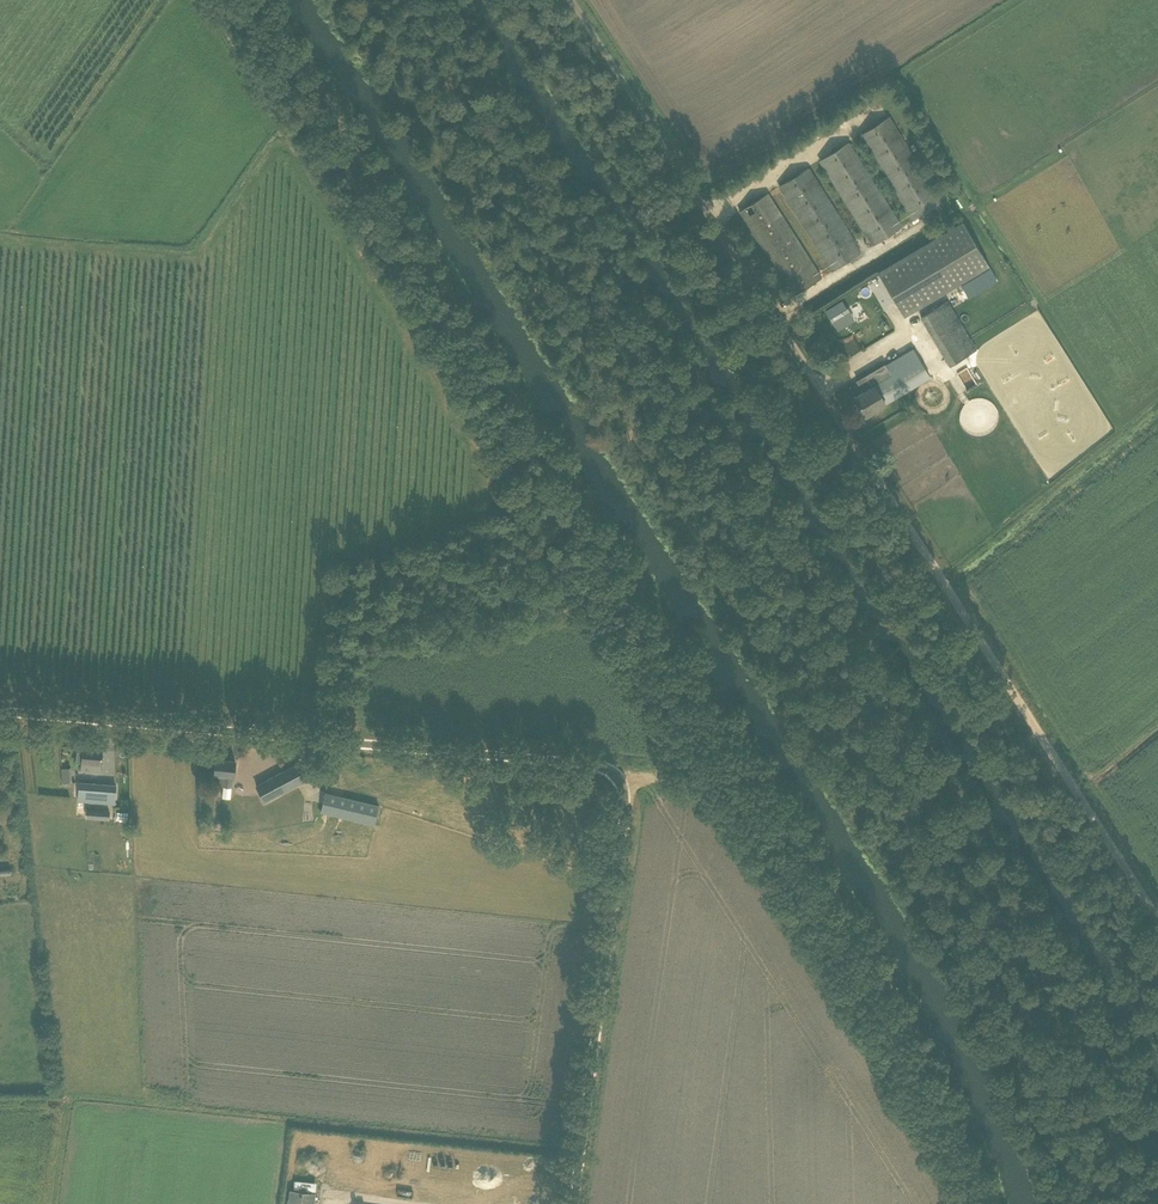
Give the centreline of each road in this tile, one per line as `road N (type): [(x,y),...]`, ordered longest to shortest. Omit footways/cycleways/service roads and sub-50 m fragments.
road 1 (unclassified): [(578,1203),(628,777),(566,762),(0,710)]
road 2 (track): [(824,389),(1157,917)]
road 3 (unclassified): [(576,0),(824,389)]
road 4 (track): [(940,578),(1157,405)]
road 5 (track): [(743,754),(699,777),(628,777)]

